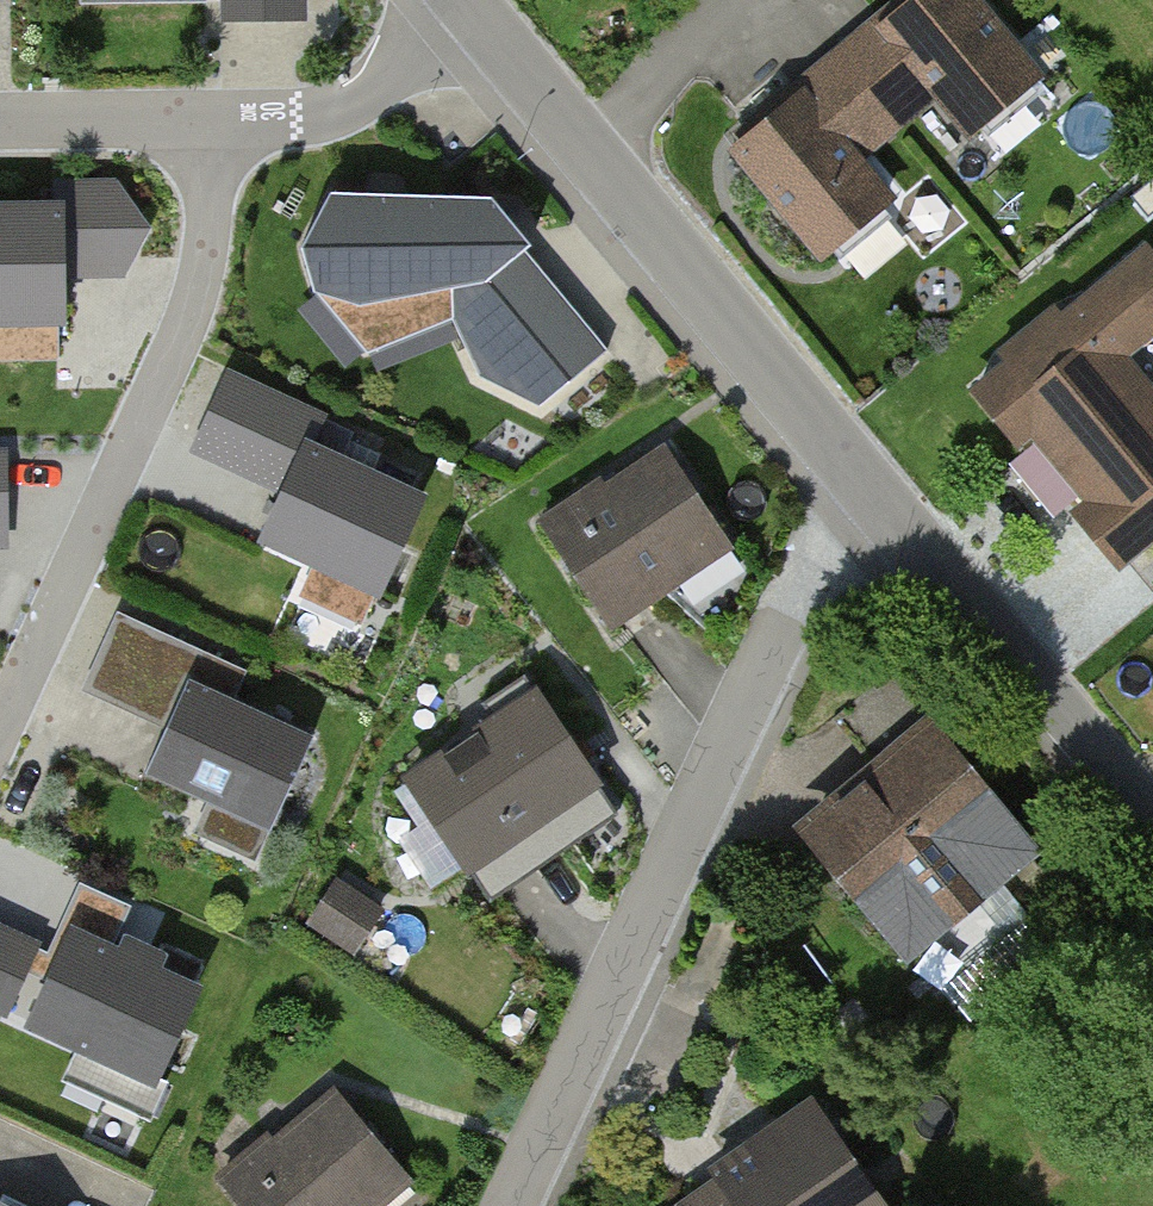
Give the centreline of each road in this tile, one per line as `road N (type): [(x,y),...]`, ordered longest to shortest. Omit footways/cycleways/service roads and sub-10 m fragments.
road 1 (residential): [(517,1205),(836,518),(865,496)]
road 2 (residential): [(212,121),(207,250),(194,310),(0,719)]
road 3 (residential): [(865,496),(463,8)]
road 4 (residential): [(1152,826),(865,496)]
road 5 (residential): [(463,8),(357,103),(295,117),(212,121)]
road 6 (residential): [(212,121),(0,124)]

